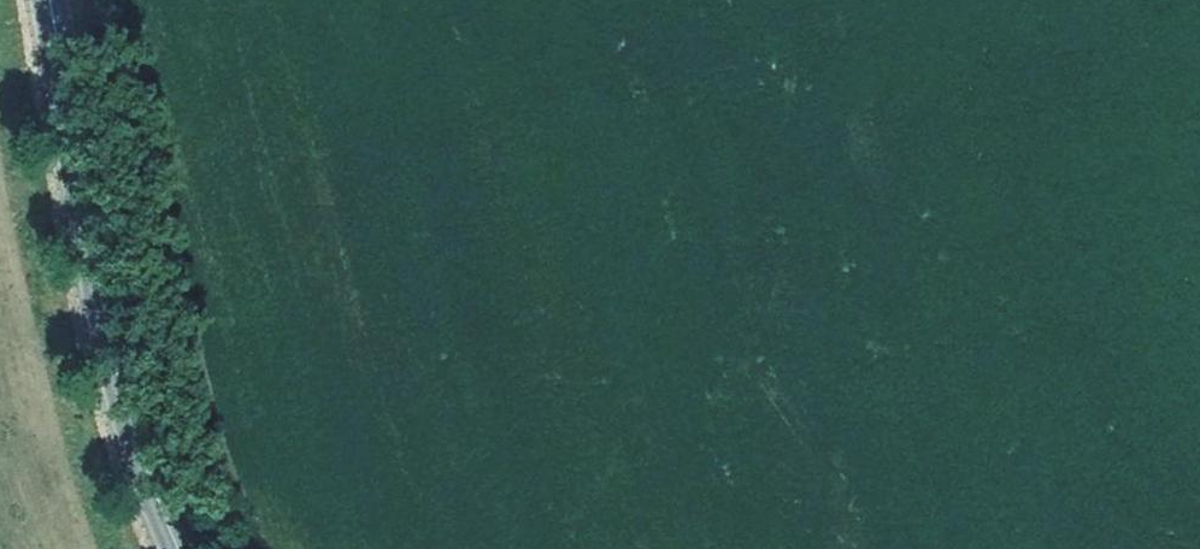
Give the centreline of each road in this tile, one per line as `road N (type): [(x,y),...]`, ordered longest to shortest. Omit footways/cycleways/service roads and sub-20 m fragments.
road 1 (tertiary): [(55,0),(118,353),(182,548)]

